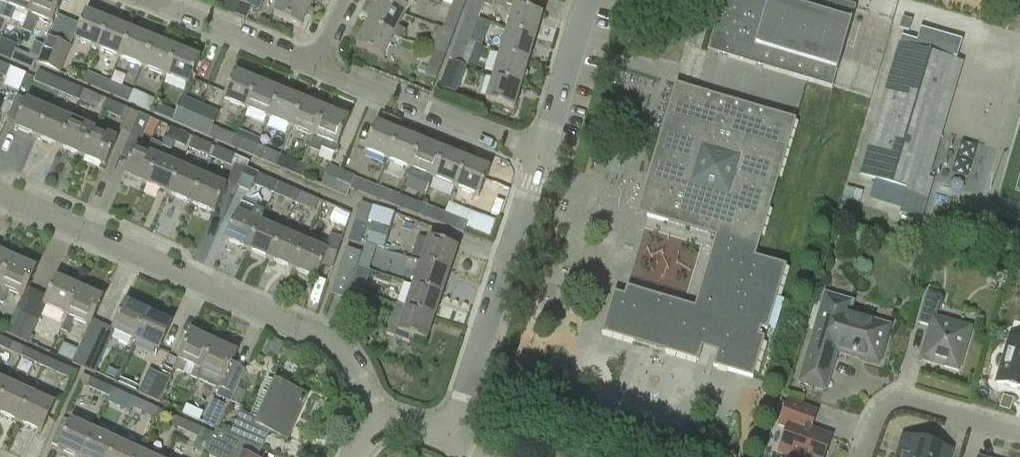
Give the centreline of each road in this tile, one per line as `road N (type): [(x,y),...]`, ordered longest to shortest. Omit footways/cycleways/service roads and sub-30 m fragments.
road 1 (residential): [(381,434),(332,347),(0,189)]
road 2 (residential): [(453,423),(538,152)]
road 3 (residential): [(314,64),(538,152)]
road 4 (residential): [(857,456),(876,403),(904,398),(1019,428)]
road 5 (residential): [(149,0),(314,64)]
road 6 (residential): [(538,152),(586,0)]

